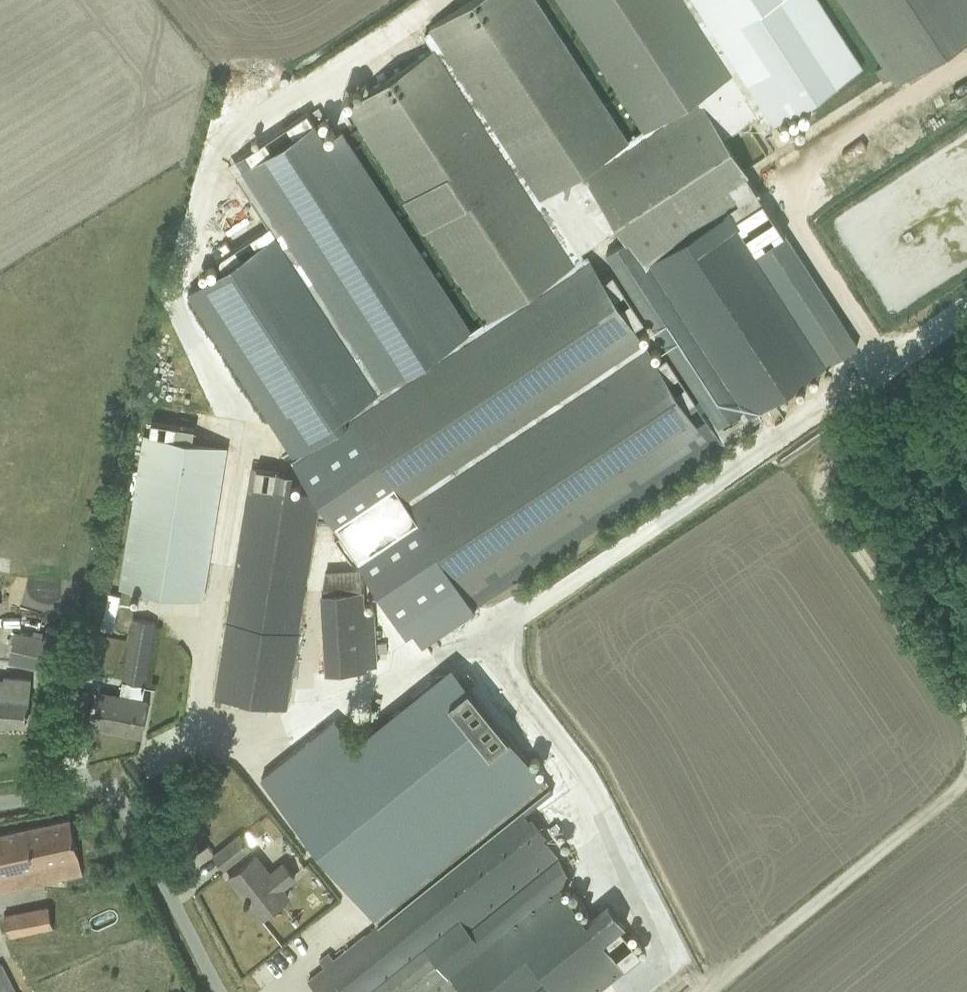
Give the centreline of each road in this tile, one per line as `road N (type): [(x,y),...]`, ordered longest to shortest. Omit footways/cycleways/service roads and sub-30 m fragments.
road 1 (unclassified): [(109,787),(476,646),(822,409)]
road 2 (track): [(704,991),(966,776)]
road 3 (track): [(966,713),(819,489),(830,464)]
road 4 (unclassified): [(219,991),(109,787)]
road 5 (track): [(966,402),(765,450)]
road 6 (track): [(784,445),(912,508),(935,511),(966,501)]
road 7 (track): [(822,409),(966,308)]

